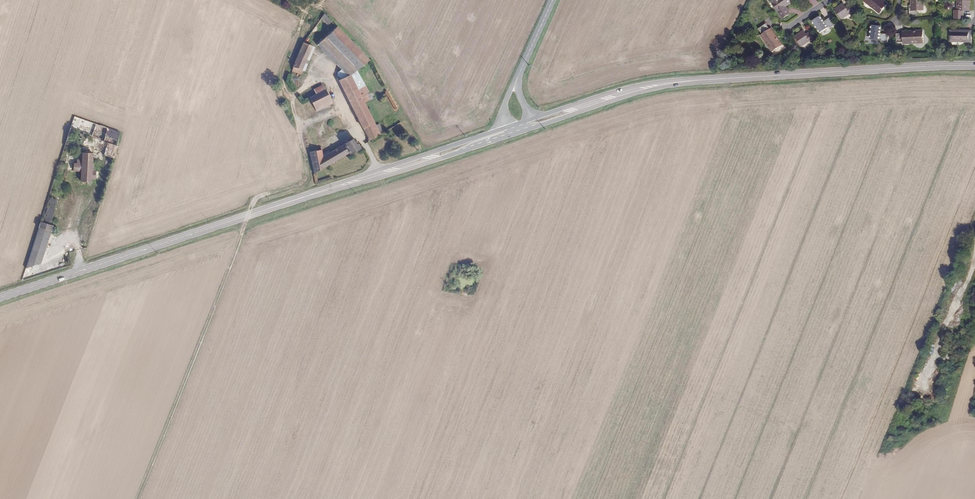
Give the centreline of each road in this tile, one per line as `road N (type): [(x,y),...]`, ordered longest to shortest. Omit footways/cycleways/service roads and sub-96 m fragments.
road 1 (secondary): [(300,198),(0,297)]
road 2 (secondary): [(974,66),(723,79)]
road 3 (secondary): [(300,198),(523,130)]
road 4 (secondary): [(507,127),(300,198)]
road 5 (secondary): [(523,130),(641,92),(723,79)]
road 6 (secondary): [(723,79),(634,86),(529,120)]

